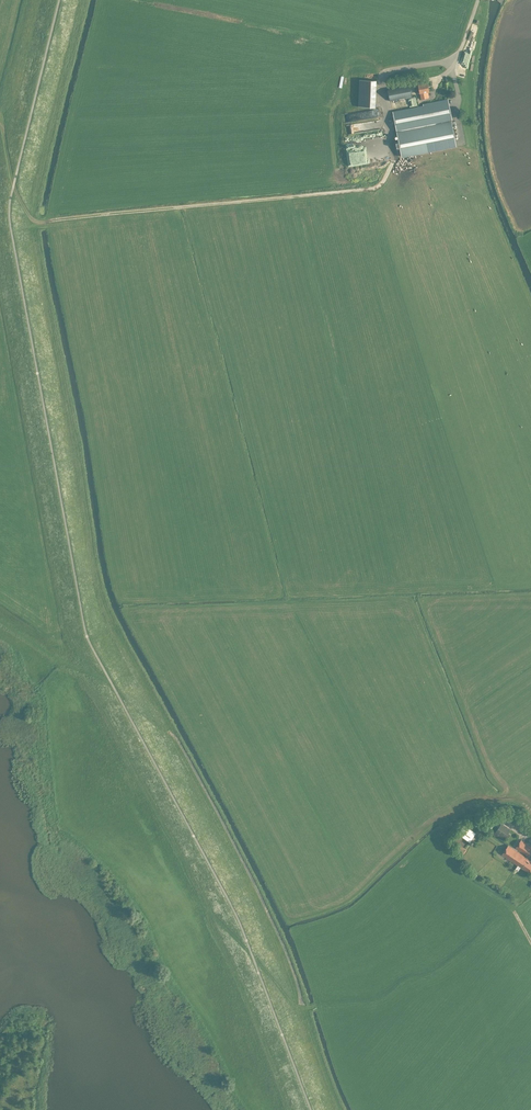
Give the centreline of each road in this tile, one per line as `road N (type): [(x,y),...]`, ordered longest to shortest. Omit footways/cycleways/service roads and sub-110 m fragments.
road 1 (track): [(274,1068),(210,912),(302,1006),(384,997),(442,970),(513,910)]
road 2 (track): [(302,1006),(262,898),(184,750),(117,693),(0,621)]

